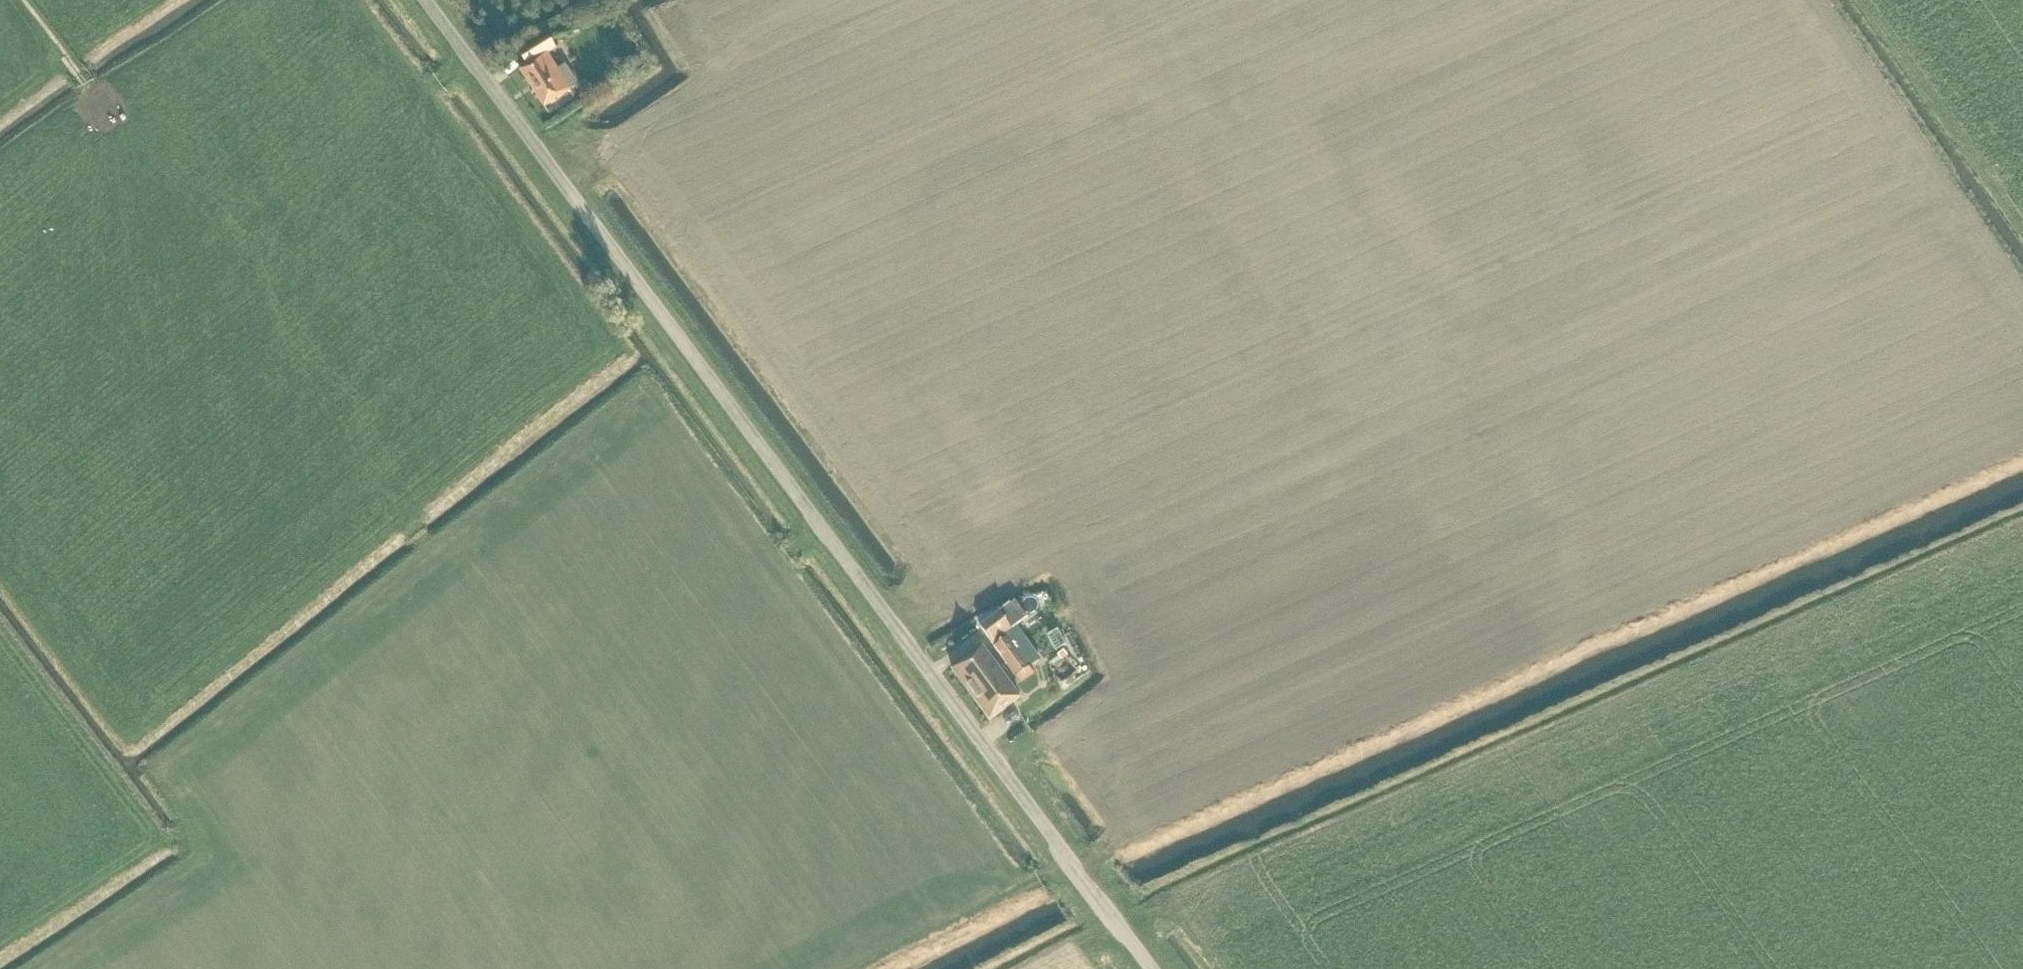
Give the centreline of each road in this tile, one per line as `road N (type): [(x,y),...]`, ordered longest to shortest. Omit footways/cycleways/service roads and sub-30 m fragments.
road 1 (unclassified): [(1151,968),(423,0)]

